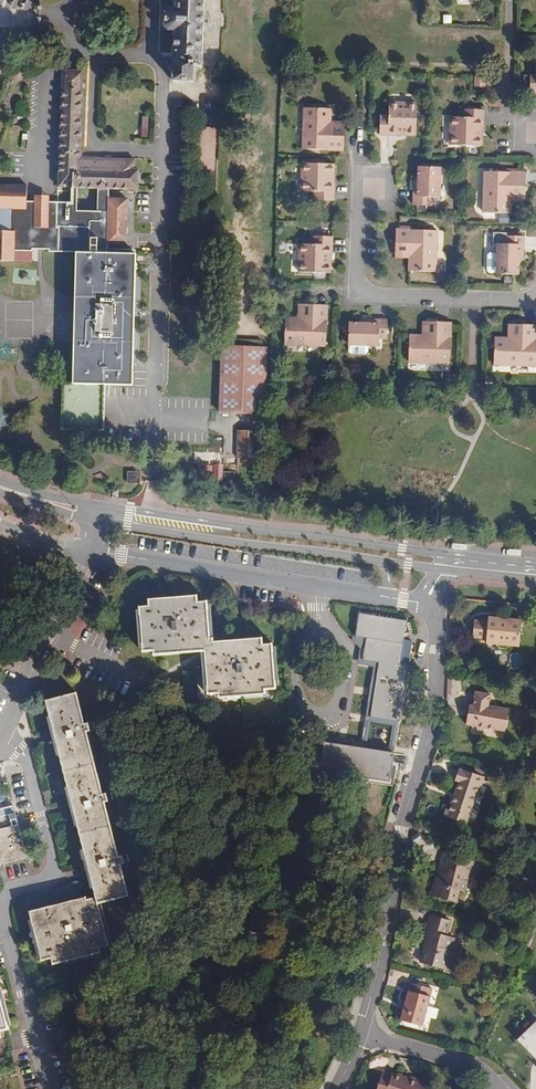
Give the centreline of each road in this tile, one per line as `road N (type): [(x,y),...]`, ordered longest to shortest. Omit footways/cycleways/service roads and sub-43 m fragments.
road 1 (residential): [(430,604),(436,690),(360,1033)]
road 2 (residential): [(50,1088),(3,903),(52,877),(53,848),(28,756),(0,739)]
road 3 (tertiary): [(452,553),(104,506)]
road 4 (residential): [(91,551),(390,598)]
road 5 (residential): [(535,301),(372,298),(356,283),(360,209),(372,190)]
road 6 (tertiary): [(109,523),(386,563)]
road 7 (residential): [(360,1033),(443,1055),(481,1072),(496,1088)]

